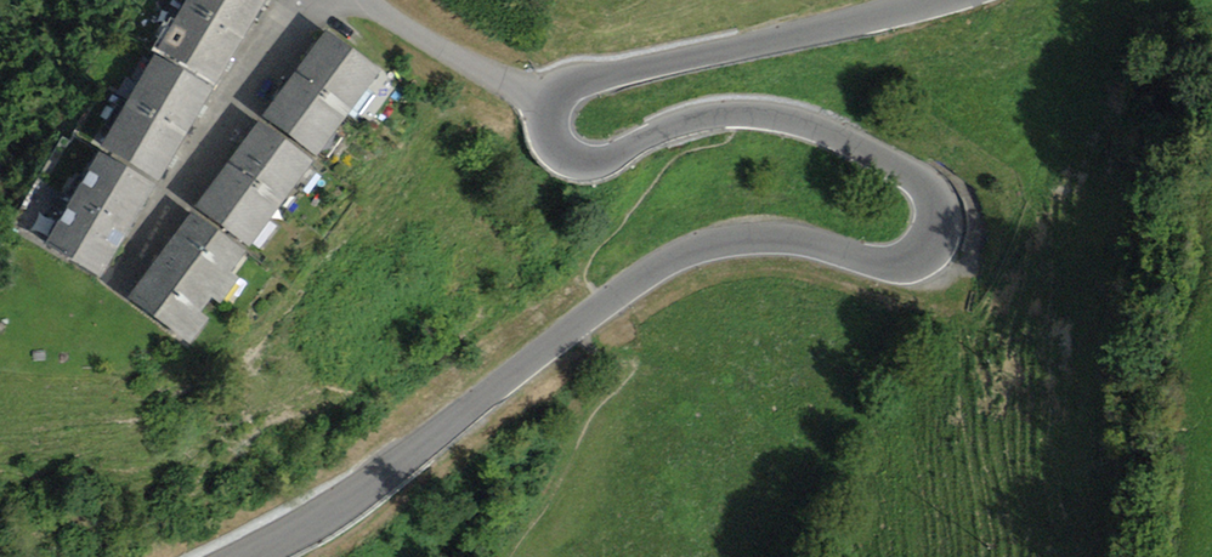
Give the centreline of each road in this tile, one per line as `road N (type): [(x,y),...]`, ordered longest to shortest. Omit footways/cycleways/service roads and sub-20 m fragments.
road 1 (tertiary): [(262,556),(362,495),(604,302),(692,251),(781,237),(887,263),(927,248),(936,214),(923,183),(808,122),(758,111),(693,118),(590,159),(568,157),(554,142),(546,105)]
road 2 (tertiary): [(546,105),(560,86),(941,0)]
road 3 (residential): [(369,3),(328,3),(296,14),(117,289)]
road 4 (residential): [(369,3),(546,105)]

